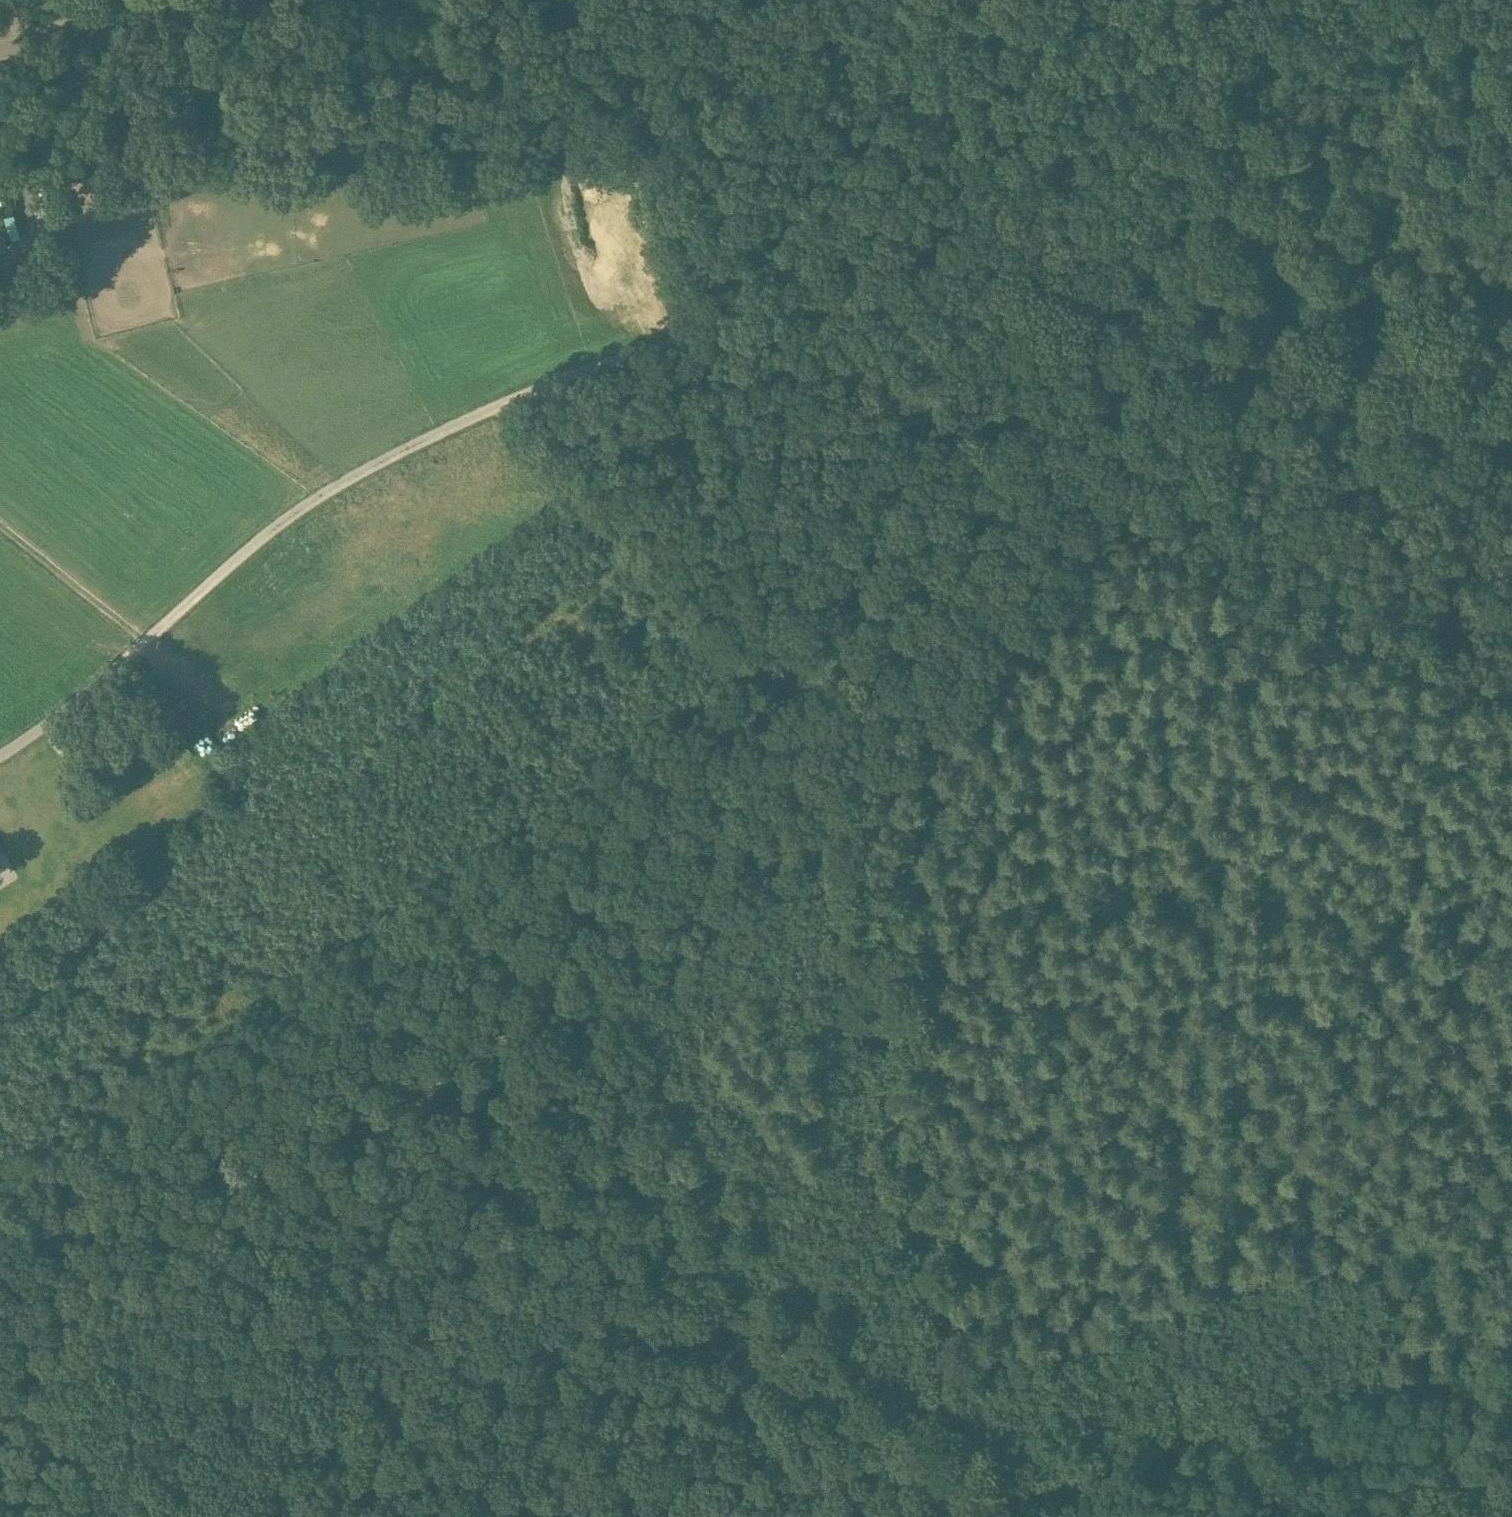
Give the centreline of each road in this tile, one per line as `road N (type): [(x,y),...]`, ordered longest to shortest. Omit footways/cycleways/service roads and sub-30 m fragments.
road 1 (unclassified): [(1338,0),(1044,212),(761,324),(440,436),(275,528),(0,759)]
road 2 (unclassified): [(0,50),(197,0)]

